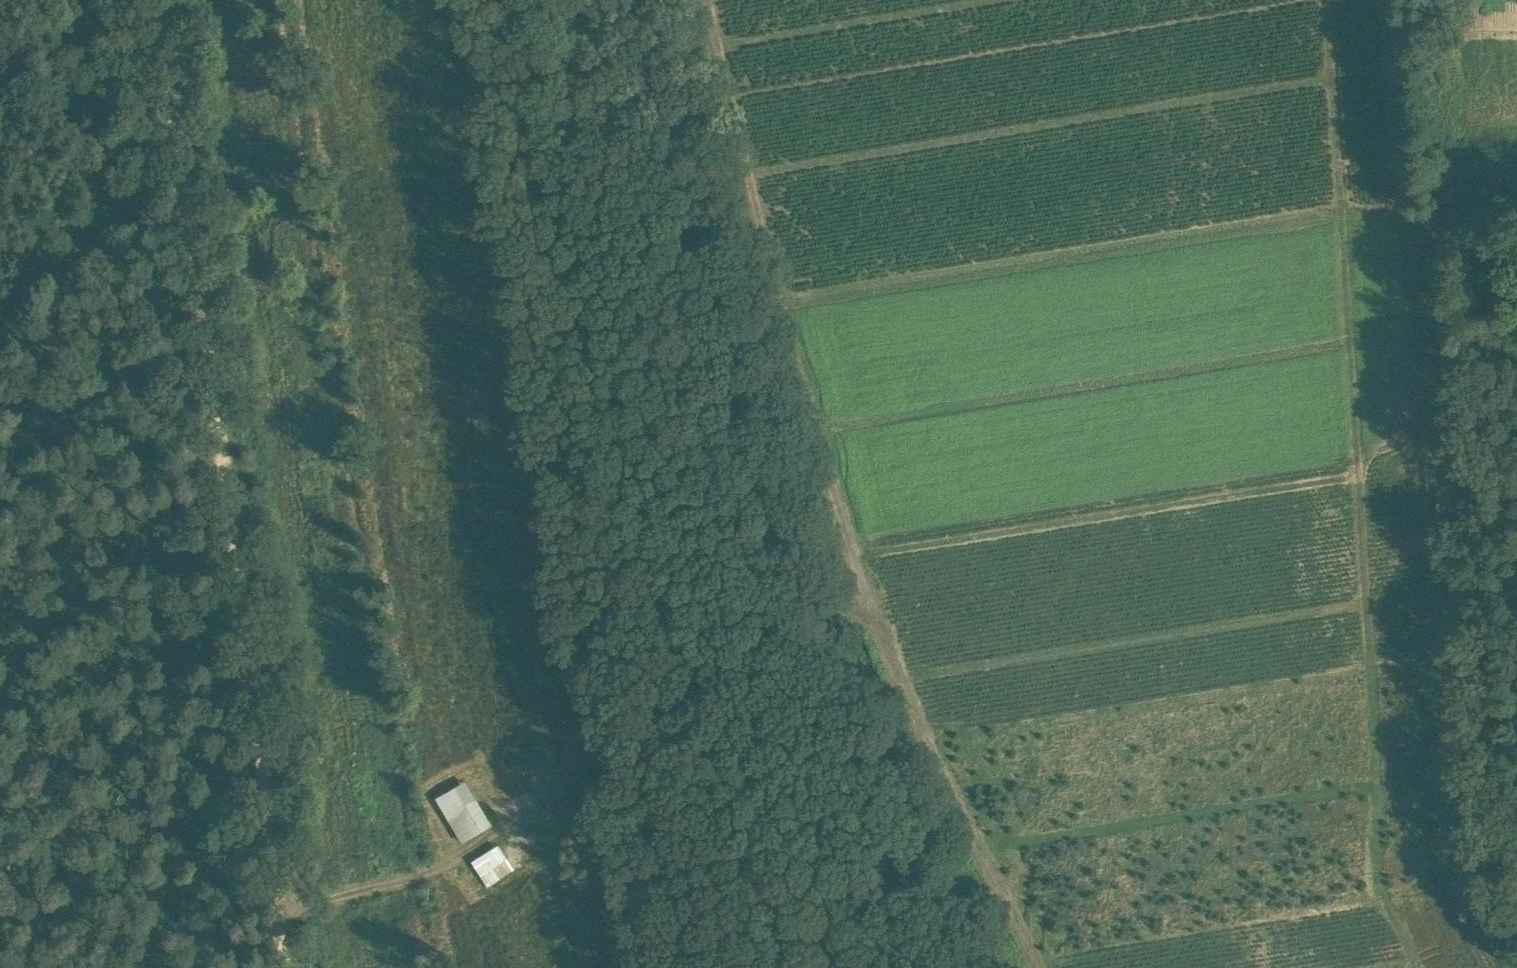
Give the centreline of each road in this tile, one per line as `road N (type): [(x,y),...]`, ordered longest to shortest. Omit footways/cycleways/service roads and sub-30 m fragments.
road 1 (track): [(715,0),(775,261),(875,590),(1049,967)]
road 2 (track): [(170,0),(294,967)]

